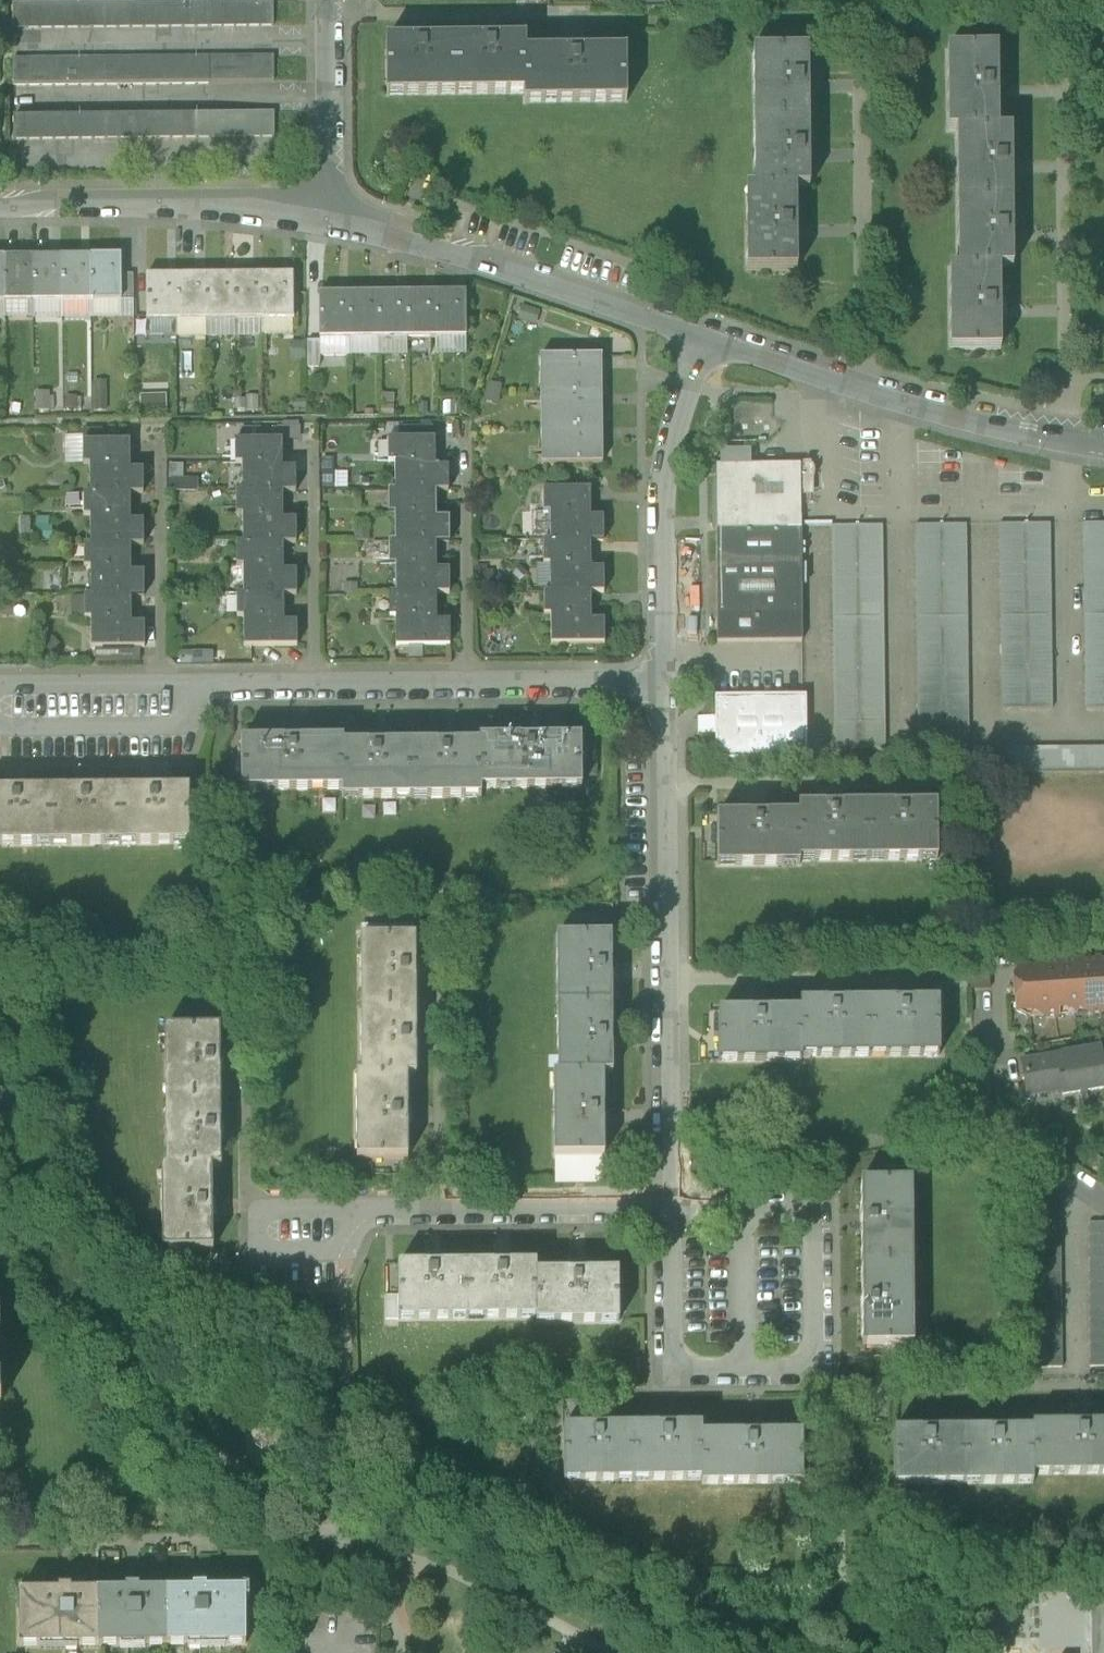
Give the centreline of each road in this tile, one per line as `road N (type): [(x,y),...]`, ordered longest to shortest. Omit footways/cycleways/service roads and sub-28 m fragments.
road 1 (residential): [(664,687),(677,1211)]
road 2 (residential): [(664,687),(207,685)]
road 3 (residential): [(1103,447),(1006,430),(686,328)]
road 4 (residential): [(686,328),(327,210)]
road 5 (residential): [(686,328),(662,504),(664,687)]
road 6 (residential): [(327,210),(0,212)]
road 7 (residential): [(677,1211),(355,1210)]
road 8 (residential): [(830,1374),(826,1207),(677,1211)]
road 9 (residential): [(677,1211),(681,1378),(830,1374)]
road 10 (residential): [(1103,1198),(982,1116),(984,1023)]
road 11 (residential): [(355,1210),(268,1211),(259,1231),(261,1246),(283,1254),(333,1252),(348,1232)]
road 12 (residential): [(327,210),(330,0)]
road 13 (residential): [(207,685),(0,688)]
road 14 (residential): [(0,726),(170,725)]

